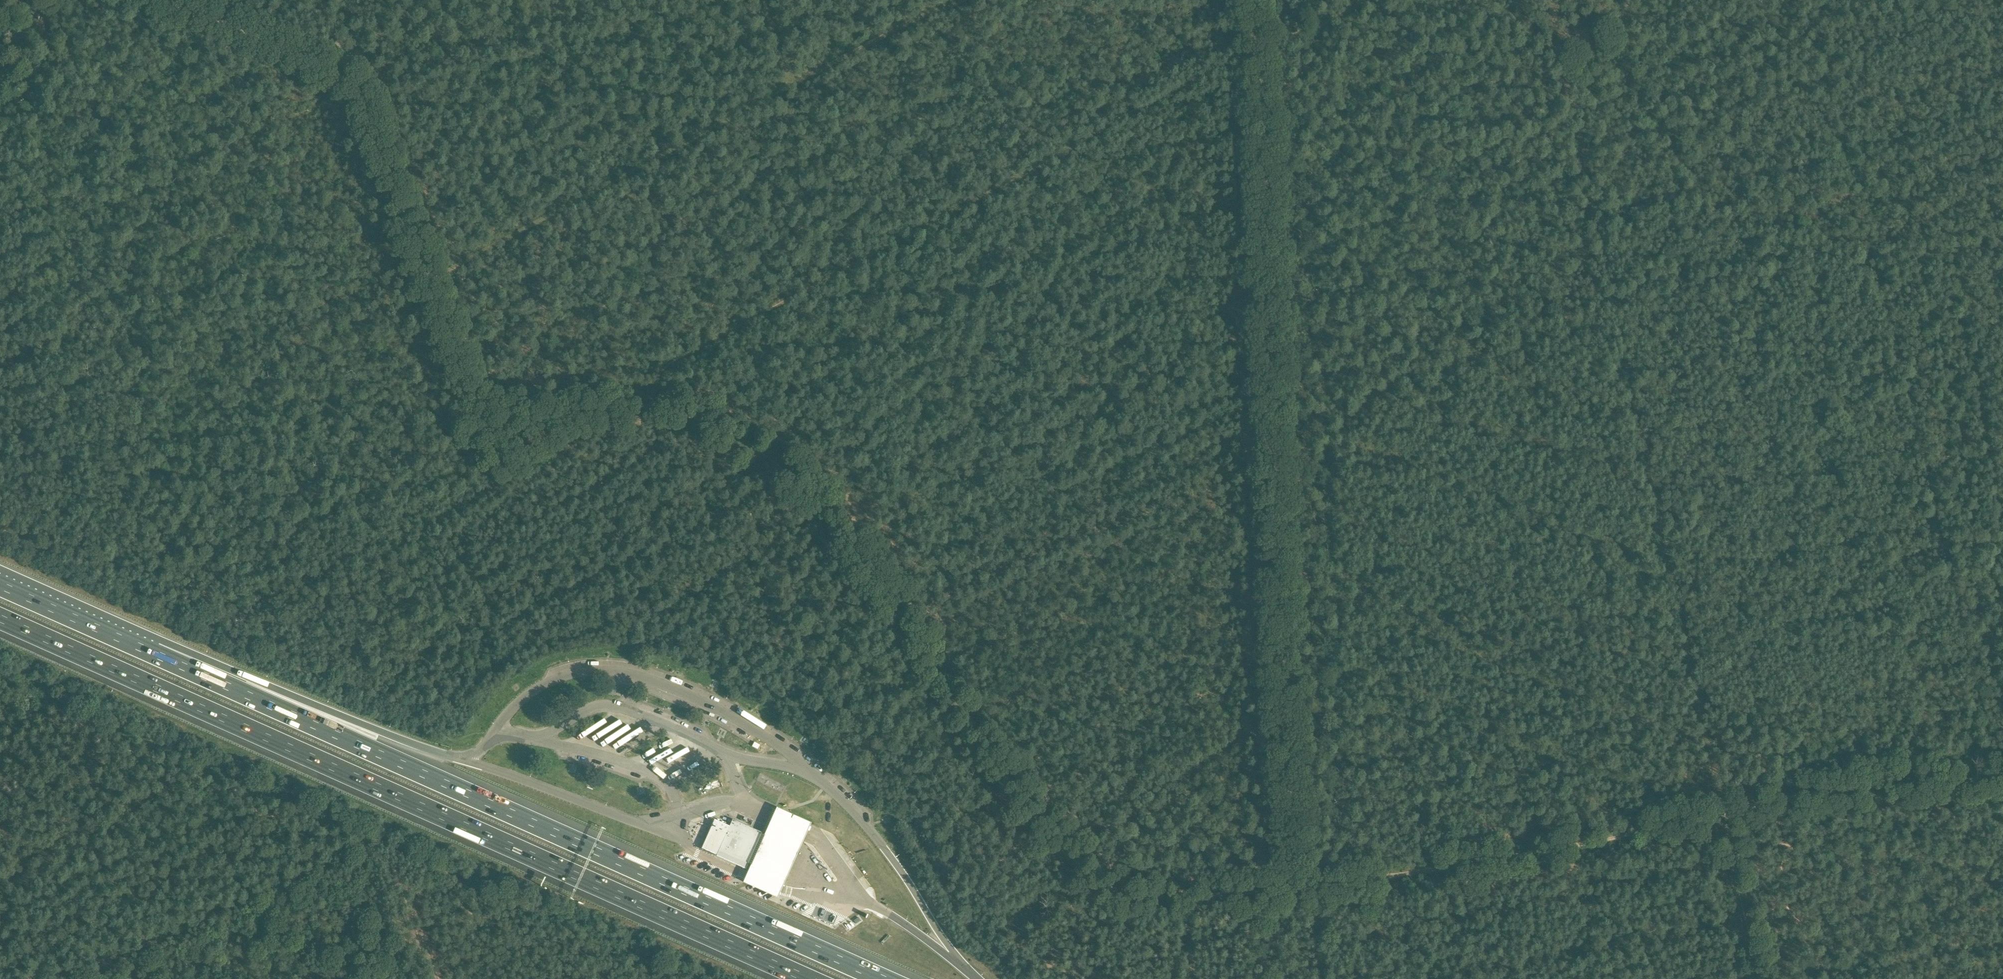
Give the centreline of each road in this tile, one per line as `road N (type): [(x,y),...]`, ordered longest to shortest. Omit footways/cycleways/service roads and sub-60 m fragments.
road 1 (motorway): [(883,978),(0,585)]
road 2 (track): [(1250,0),(1260,51),(1296,888)]
road 3 (motorway): [(0,619),(806,978)]
road 4 (track): [(600,411),(676,360),(1198,77),(1309,34),(1365,0)]
road 5 (track): [(1722,813),(1551,0)]
road 6 (track): [(164,0),(320,65),(353,87),(475,399),(499,413),(541,419),(642,404)]
road 7 (track): [(642,404),(720,429),(804,492),(1072,860)]
road 8 (track): [(960,0),(427,282)]
road 9 (motorway): [(443,754),(98,612),(0,581)]
road 10 (track): [(1296,888),(1497,859),(1722,813)]
road 11 (track): [(1072,860),(1103,884),(1139,896),(1296,888)]
road 12 (track): [(2002,775),(1770,802)]

